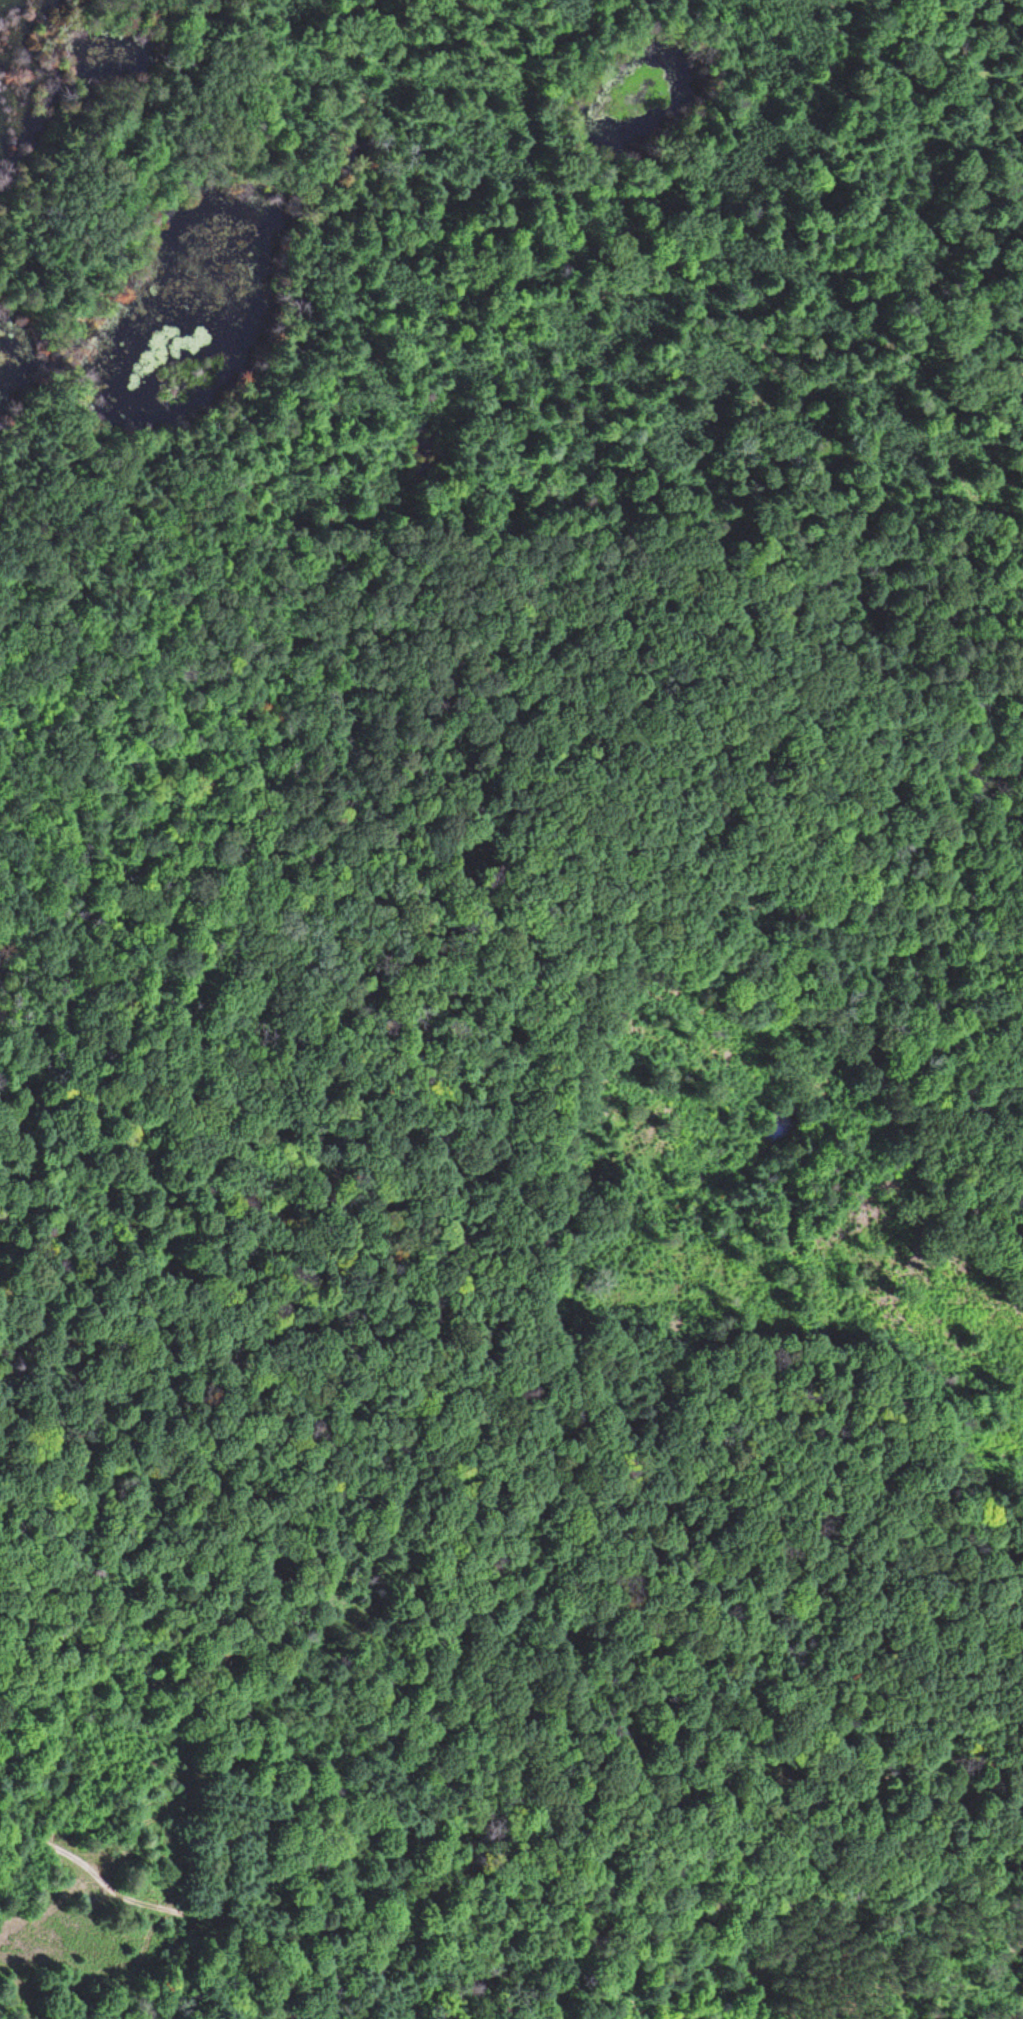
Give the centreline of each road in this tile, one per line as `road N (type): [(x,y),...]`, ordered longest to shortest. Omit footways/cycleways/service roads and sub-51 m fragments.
road 1 (track): [(369,2018),(339,1967),(266,1931),(117,1890),(78,1857),(0,1819)]

